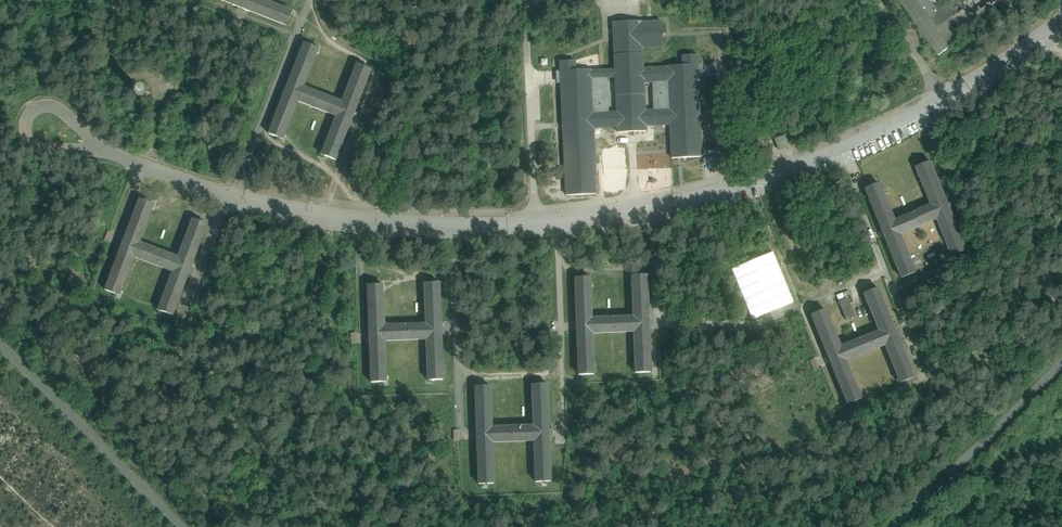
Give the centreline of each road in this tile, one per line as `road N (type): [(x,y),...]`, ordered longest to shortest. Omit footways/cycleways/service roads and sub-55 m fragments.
road 1 (residential): [(100,148),(245,199),(346,217),(483,226),(609,217),(741,190),(845,154),(967,89),(1061,19)]
road 2 (track): [(182,526),(0,345)]
road 3 (track): [(1061,365),(897,526)]
road 4 (residential): [(100,148),(61,111),(32,114),(29,133),(38,144),(83,148)]

